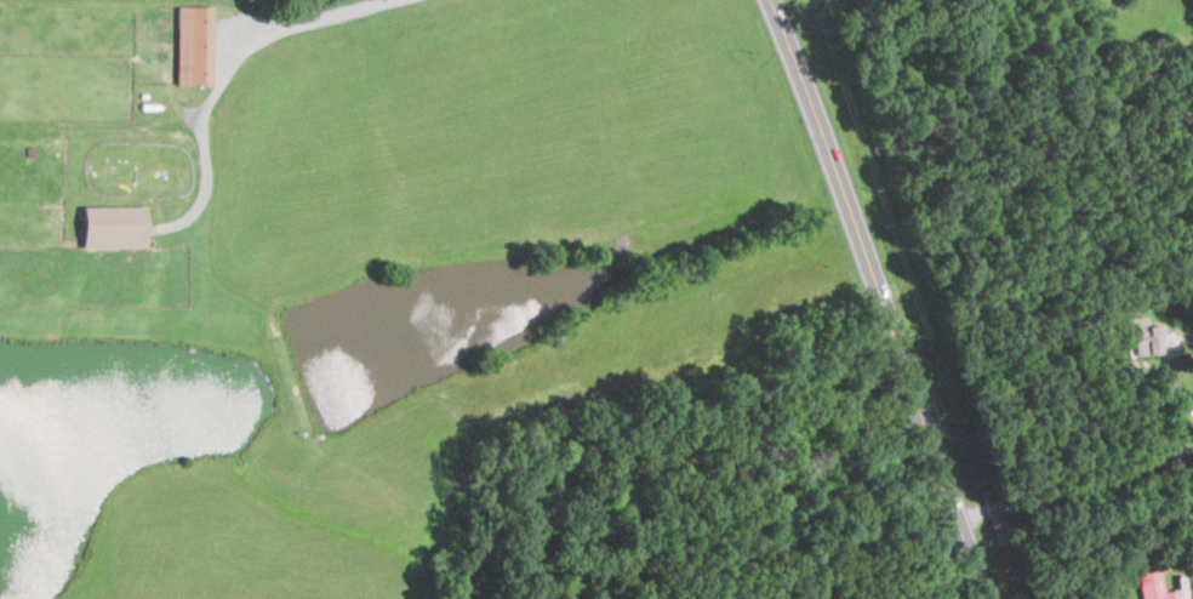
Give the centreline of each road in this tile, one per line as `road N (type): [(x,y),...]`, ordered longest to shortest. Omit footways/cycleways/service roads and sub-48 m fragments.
road 1 (trunk): [(986,598),(833,150),(771,0)]

